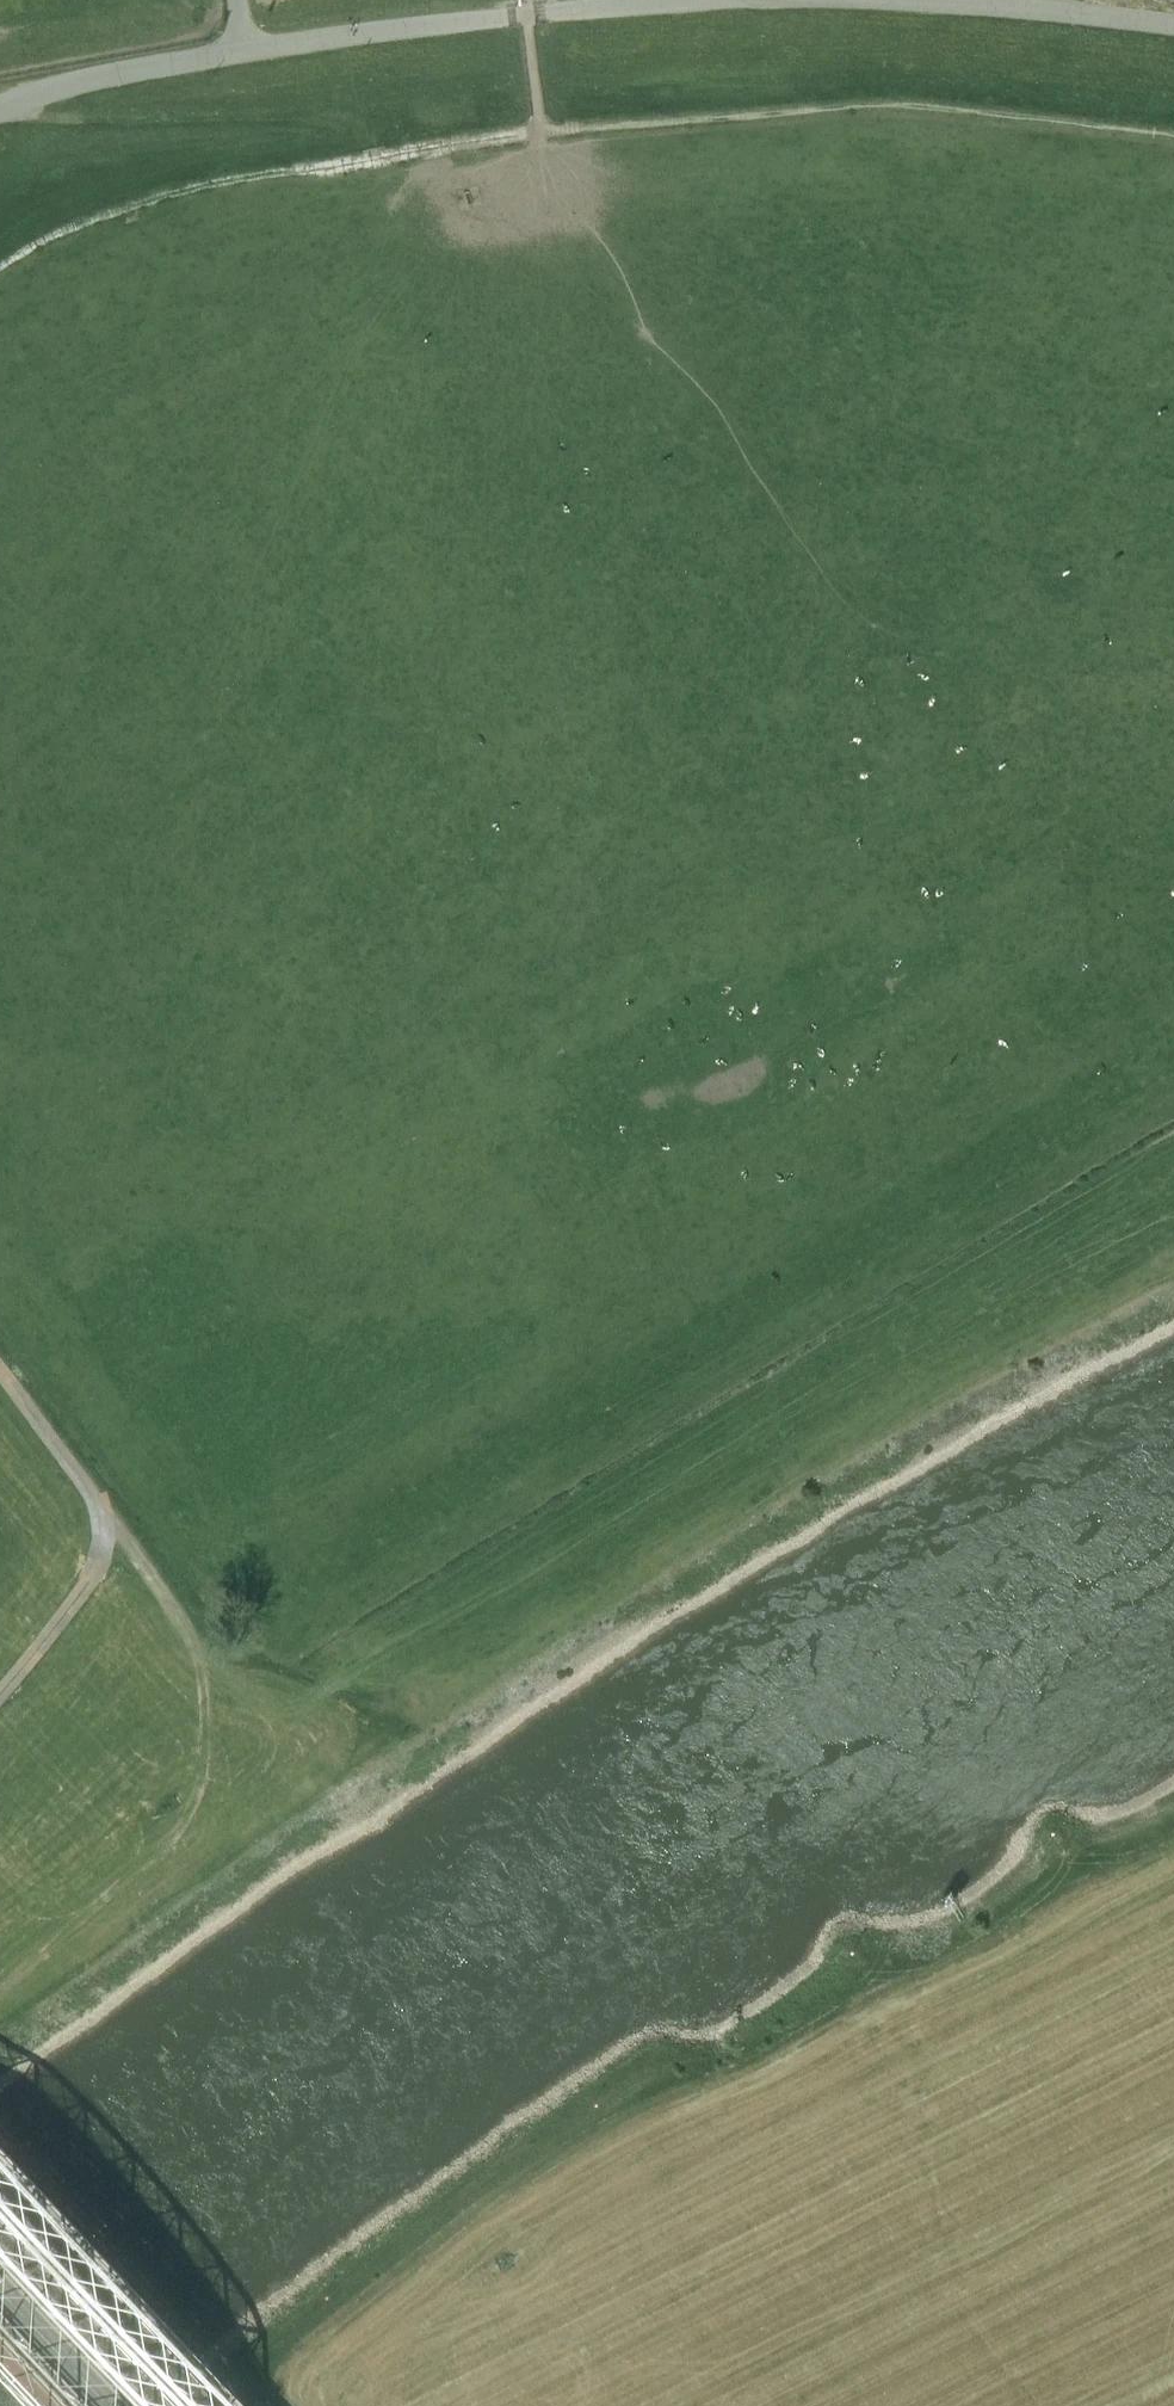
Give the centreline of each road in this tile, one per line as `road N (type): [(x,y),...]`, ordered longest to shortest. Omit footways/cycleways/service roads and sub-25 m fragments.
road 1 (unclassified): [(743,0),(488,19),(221,57),(79,82),(0,109)]
road 2 (unclassified): [(1173,26),(851,0)]
road 3 (primary): [(118,2405),(0,2282)]

